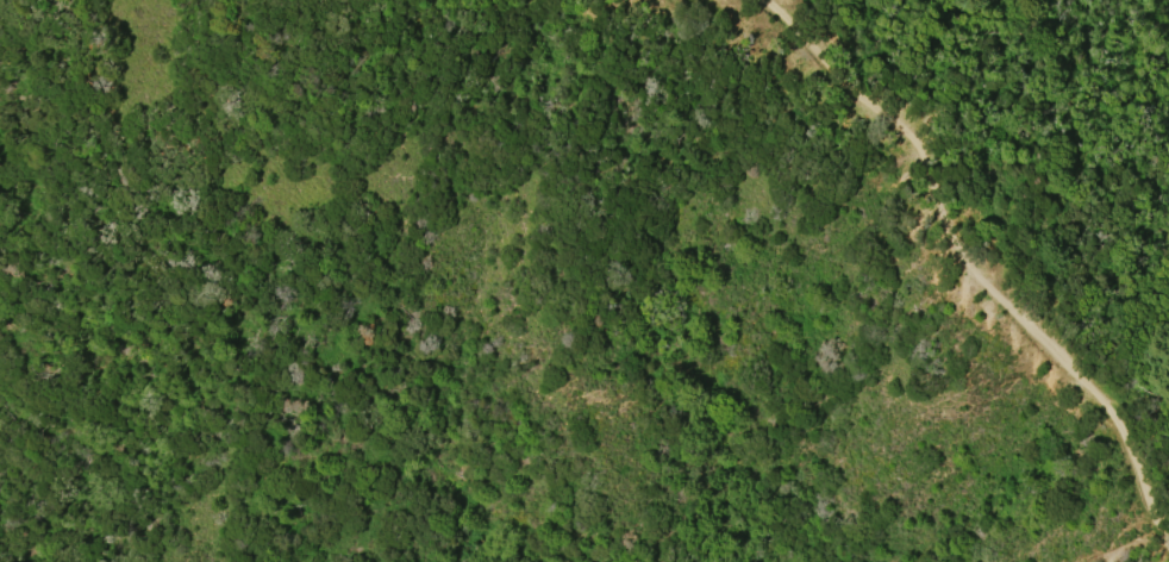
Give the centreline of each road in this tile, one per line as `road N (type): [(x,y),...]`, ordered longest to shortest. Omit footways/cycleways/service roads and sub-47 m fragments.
road 1 (track): [(757,0),(914,146),(967,257),(1105,407),(1168,539)]

